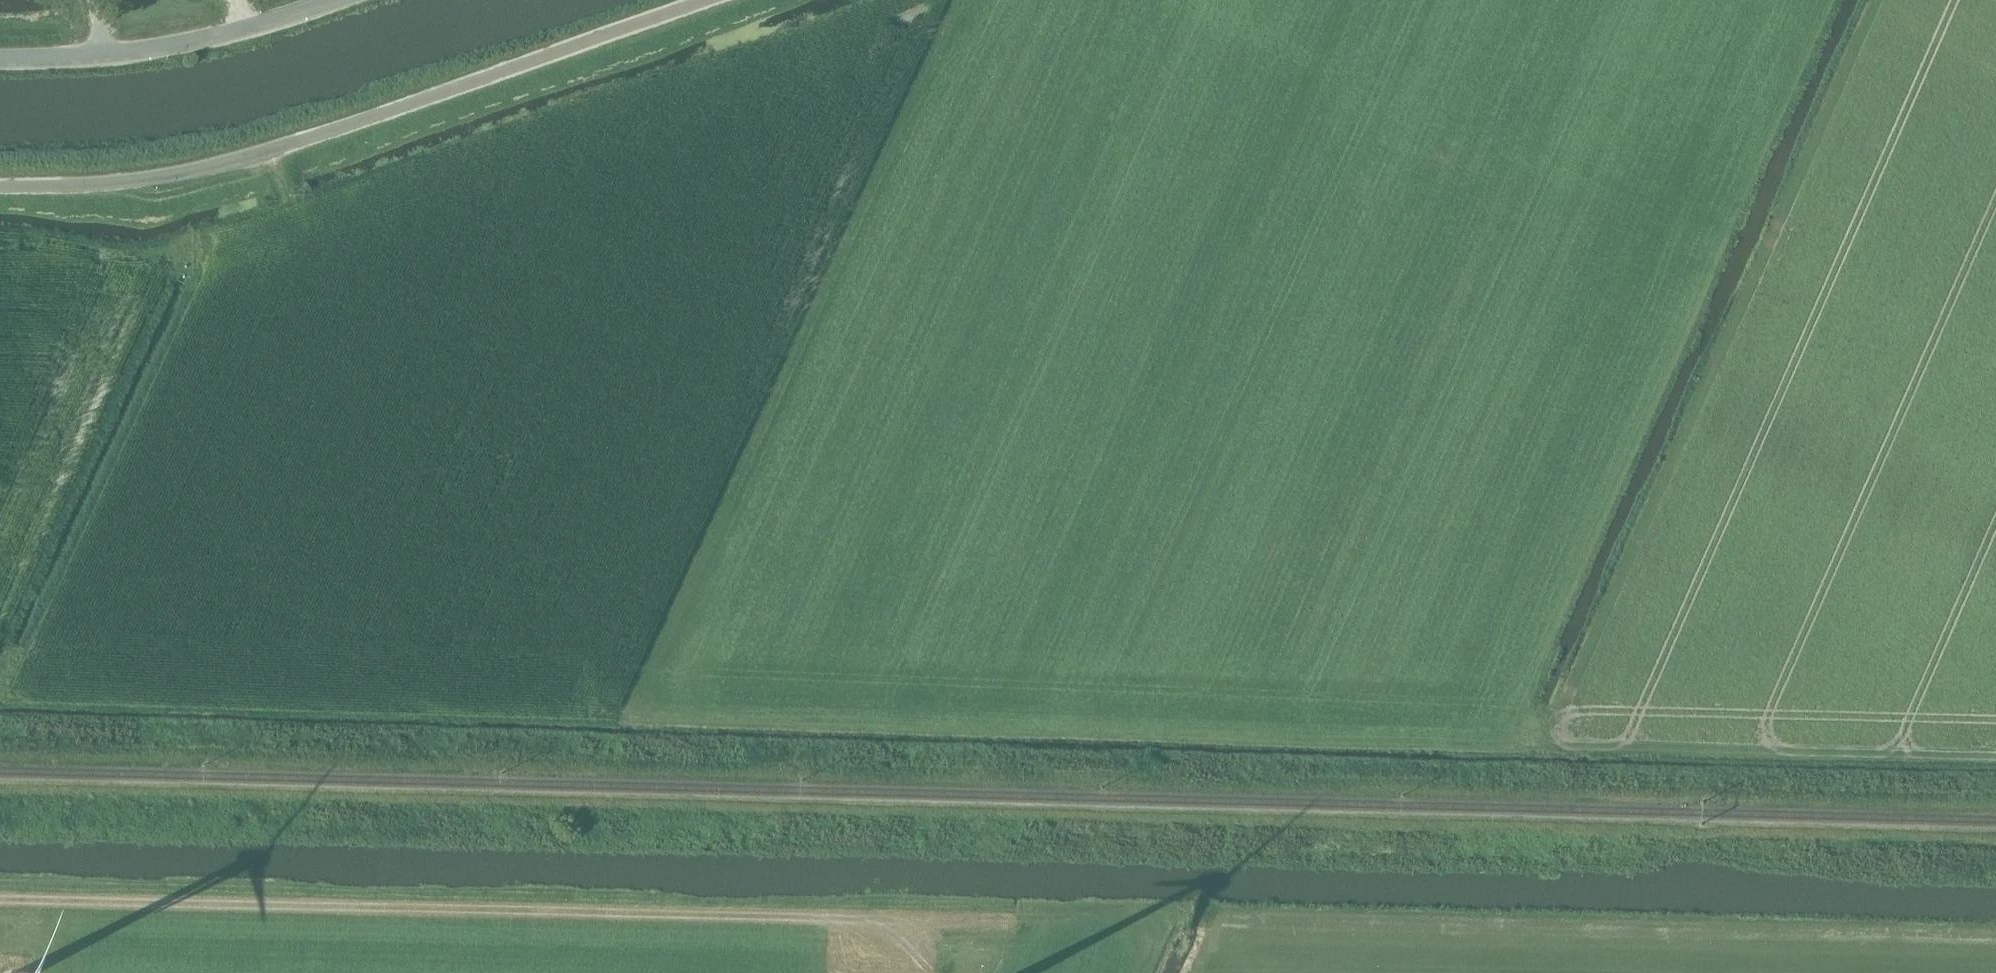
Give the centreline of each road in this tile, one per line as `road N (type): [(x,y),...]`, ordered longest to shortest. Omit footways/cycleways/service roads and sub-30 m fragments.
road 1 (track): [(1004,921),(0,899)]
road 2 (unclassified): [(0,184),(190,174),(708,0)]
road 3 (unclassified): [(0,59),(179,45),(332,0)]

